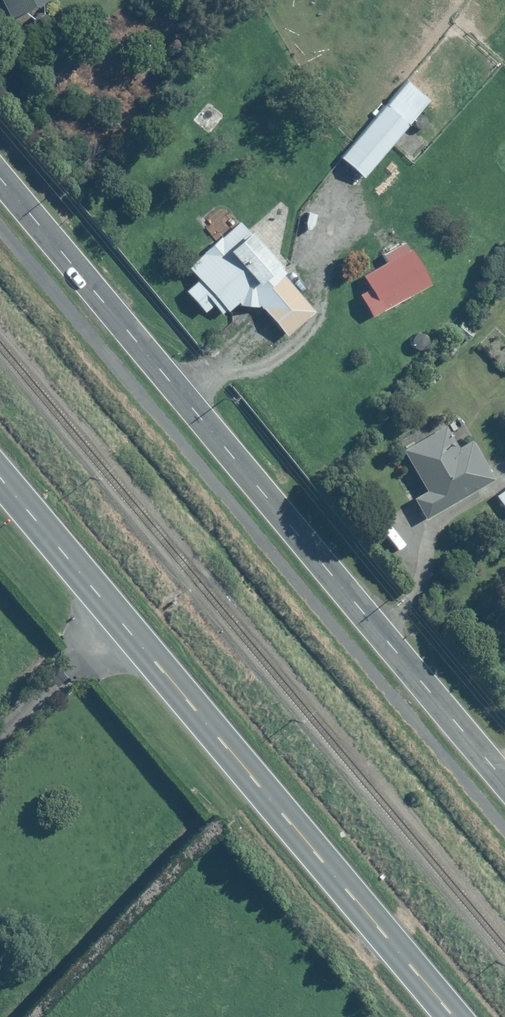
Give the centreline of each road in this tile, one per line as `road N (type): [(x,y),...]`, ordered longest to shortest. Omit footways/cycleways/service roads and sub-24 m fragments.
road 1 (tertiary): [(0,177),(504,778)]
road 2 (secondary): [(0,484),(447,1016)]

